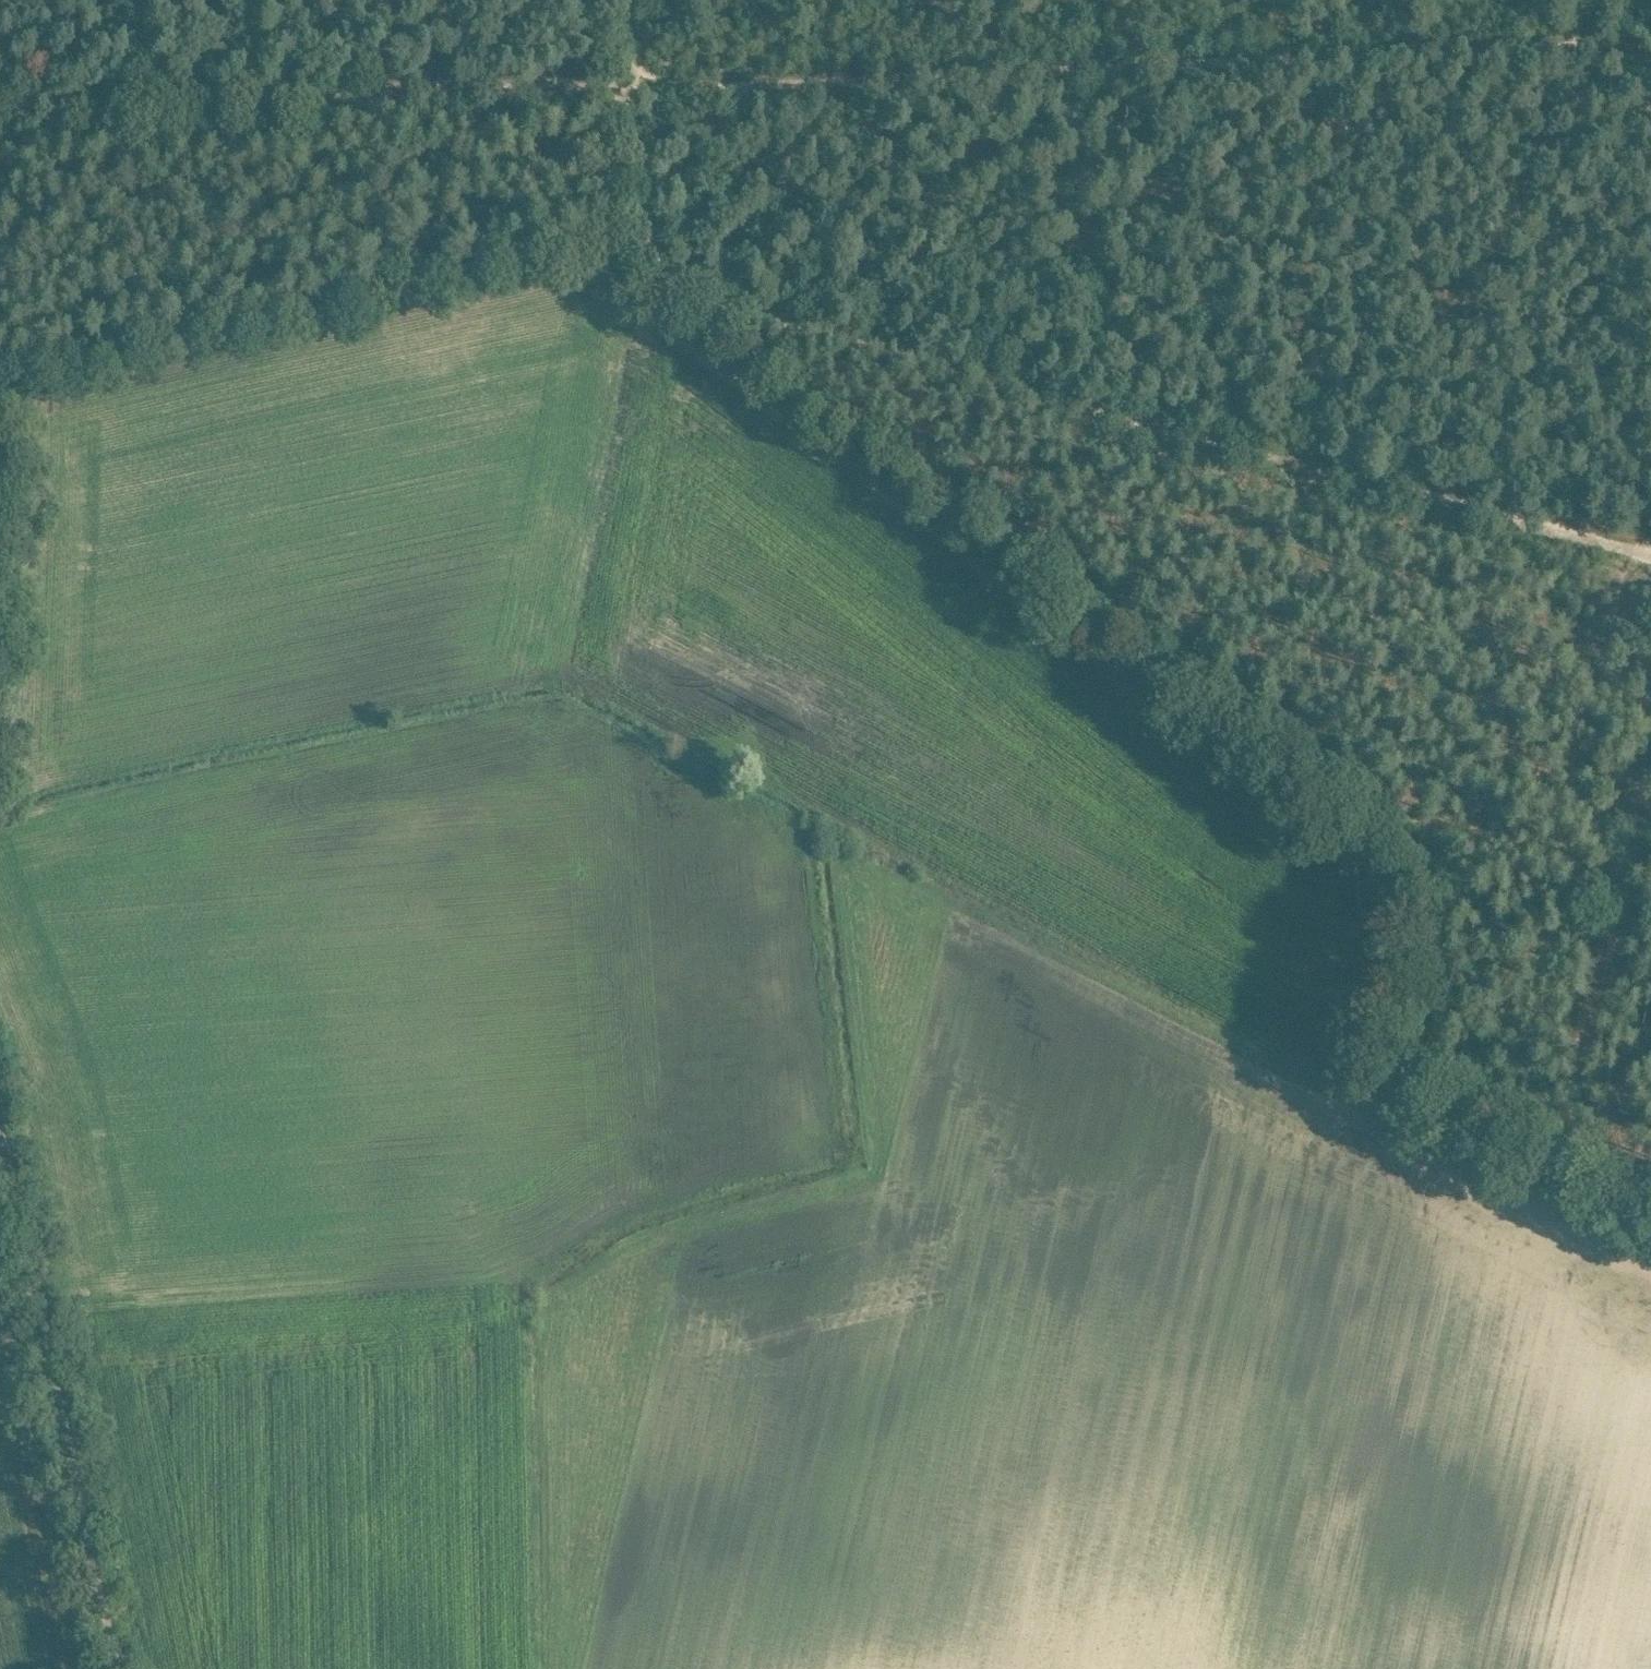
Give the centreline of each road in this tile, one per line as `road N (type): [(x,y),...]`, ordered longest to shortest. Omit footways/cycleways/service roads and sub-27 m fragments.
road 1 (track): [(634,85),(1650,44)]

